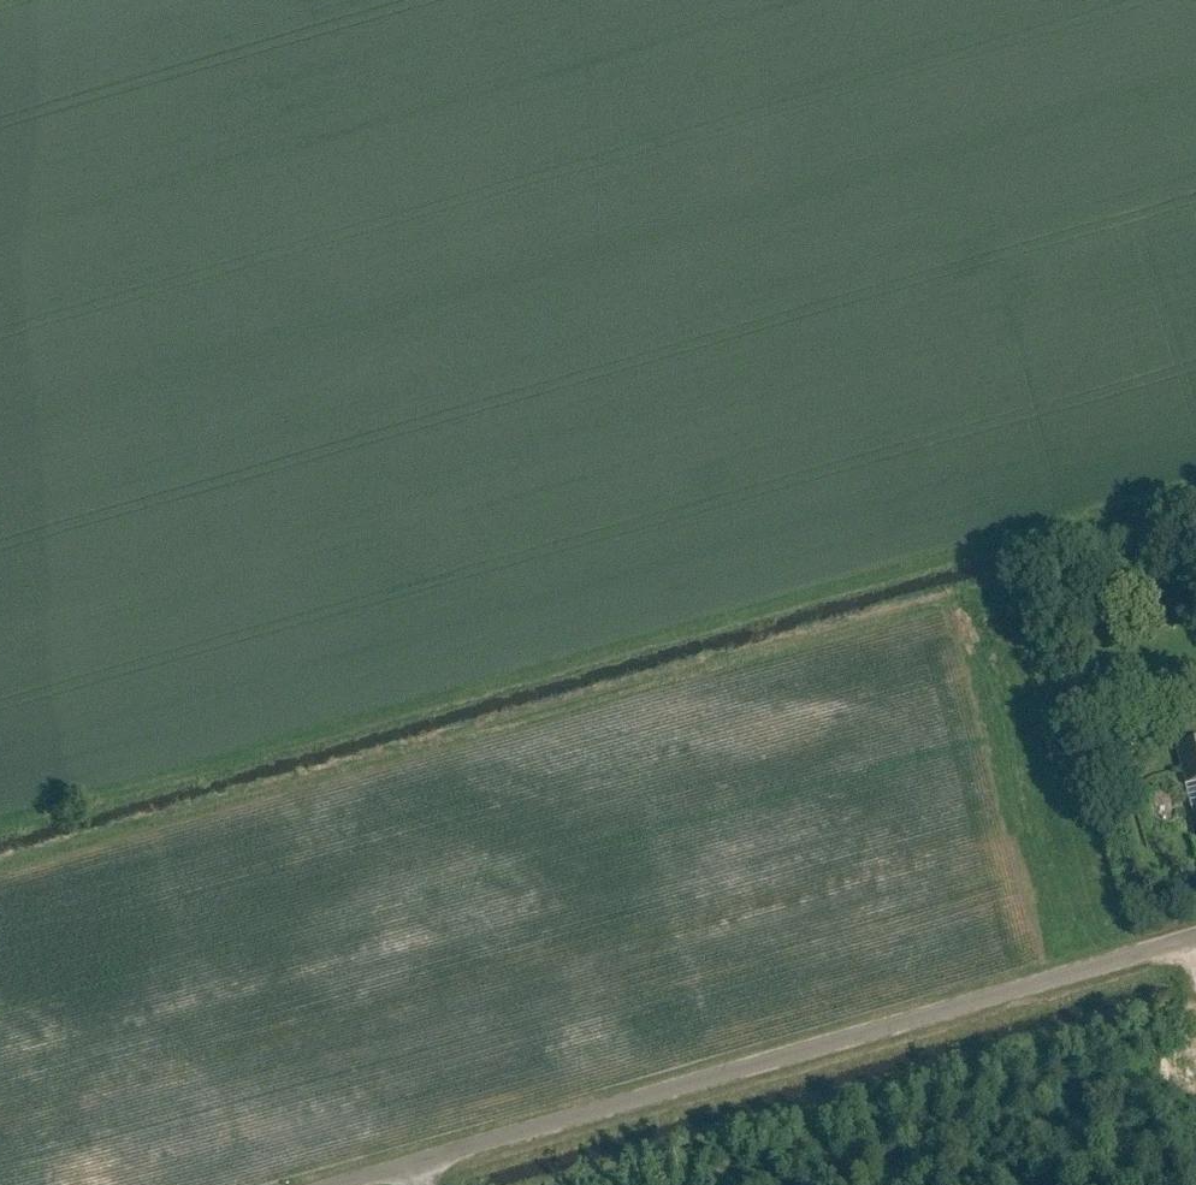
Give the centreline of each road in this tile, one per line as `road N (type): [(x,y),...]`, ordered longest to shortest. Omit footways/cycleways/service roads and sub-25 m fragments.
road 1 (unclassified): [(339,1184),(1195,938)]

